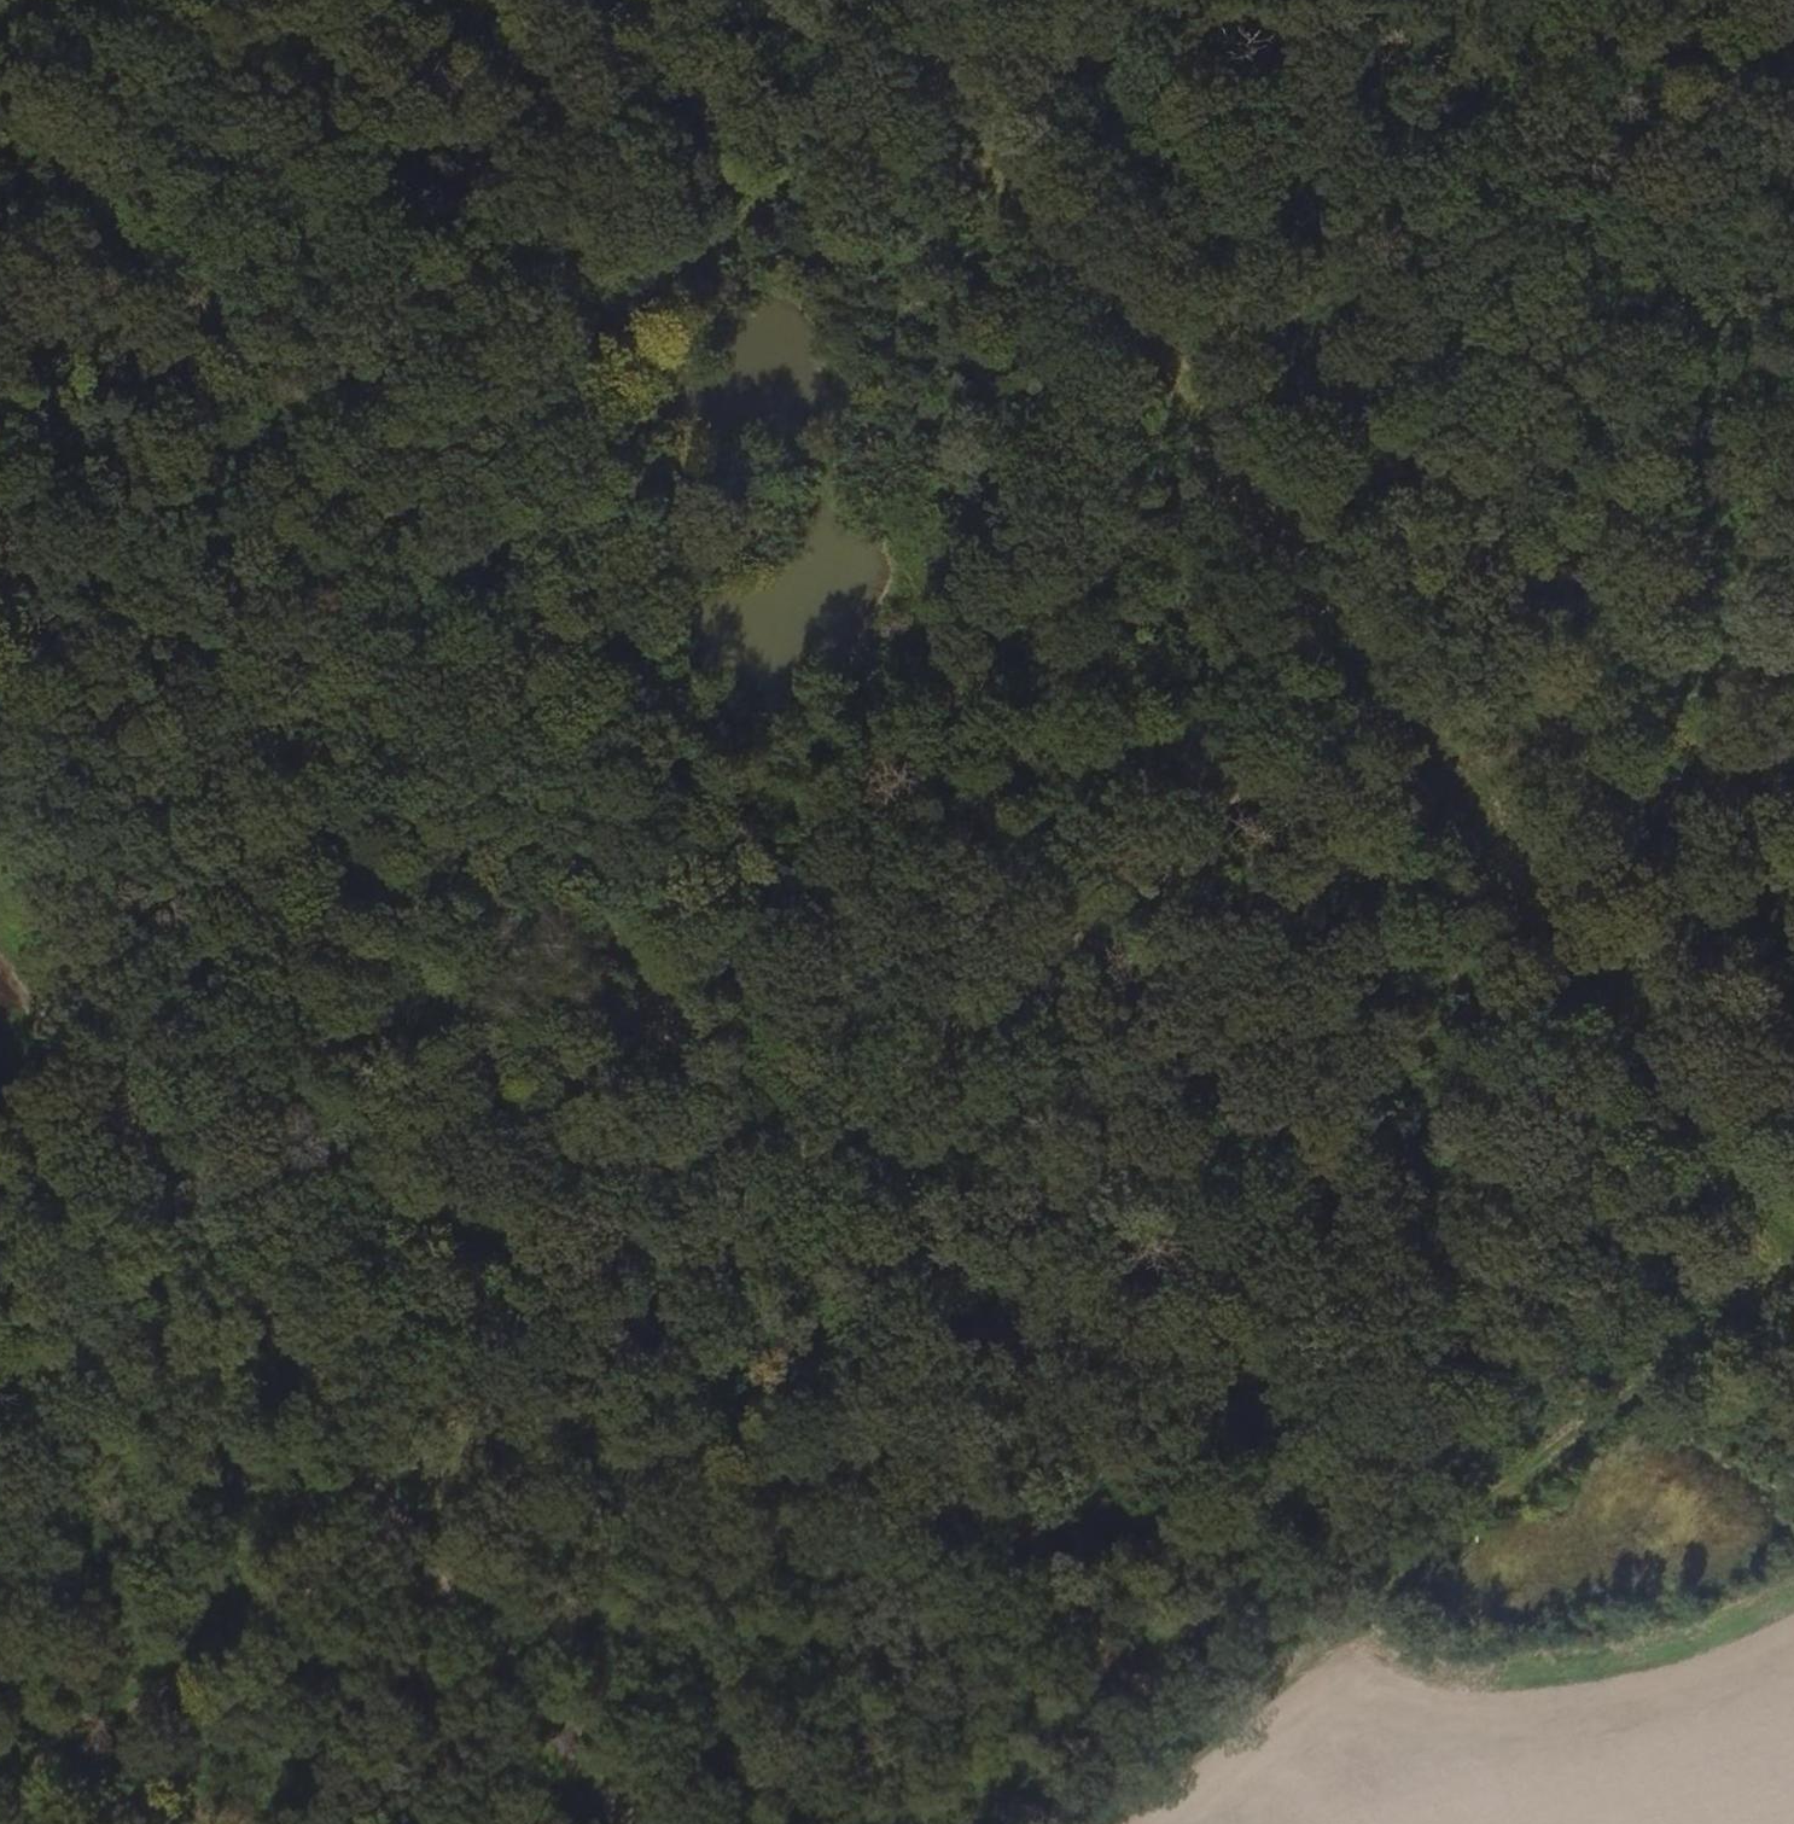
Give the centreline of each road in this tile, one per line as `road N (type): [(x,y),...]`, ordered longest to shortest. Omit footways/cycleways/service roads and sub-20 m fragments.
road 1 (track): [(628,1823),(0,964)]
road 2 (track): [(371,1478),(0,1797)]

